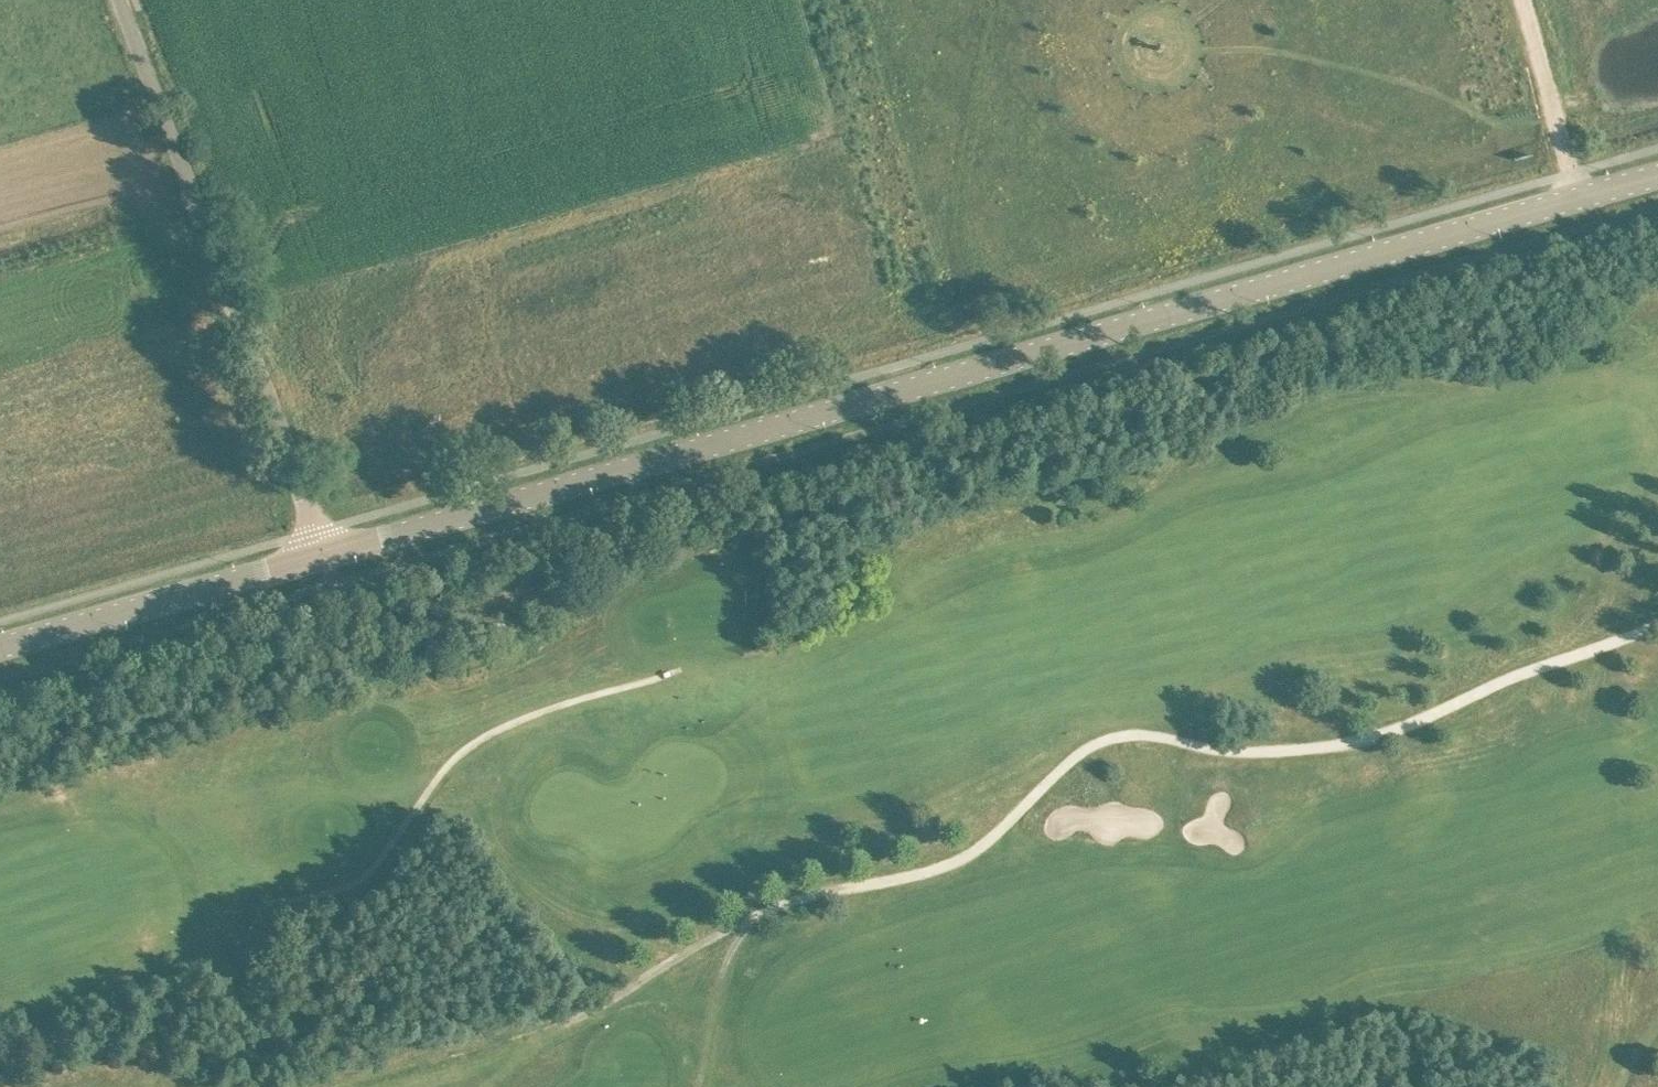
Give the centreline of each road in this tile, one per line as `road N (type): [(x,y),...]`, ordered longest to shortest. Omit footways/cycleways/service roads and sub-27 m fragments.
road 1 (tertiary): [(325,555),(1657,173)]
road 2 (track): [(574,1018),(787,904),(928,871),(968,853),(1101,741),(1141,735),(1248,752),(1355,740),(1657,623)]
road 3 (unclassified): [(325,555),(118,0)]
road 4 (tertiary): [(0,648),(325,555)]
road 5 (track): [(1575,196),(1520,0)]

